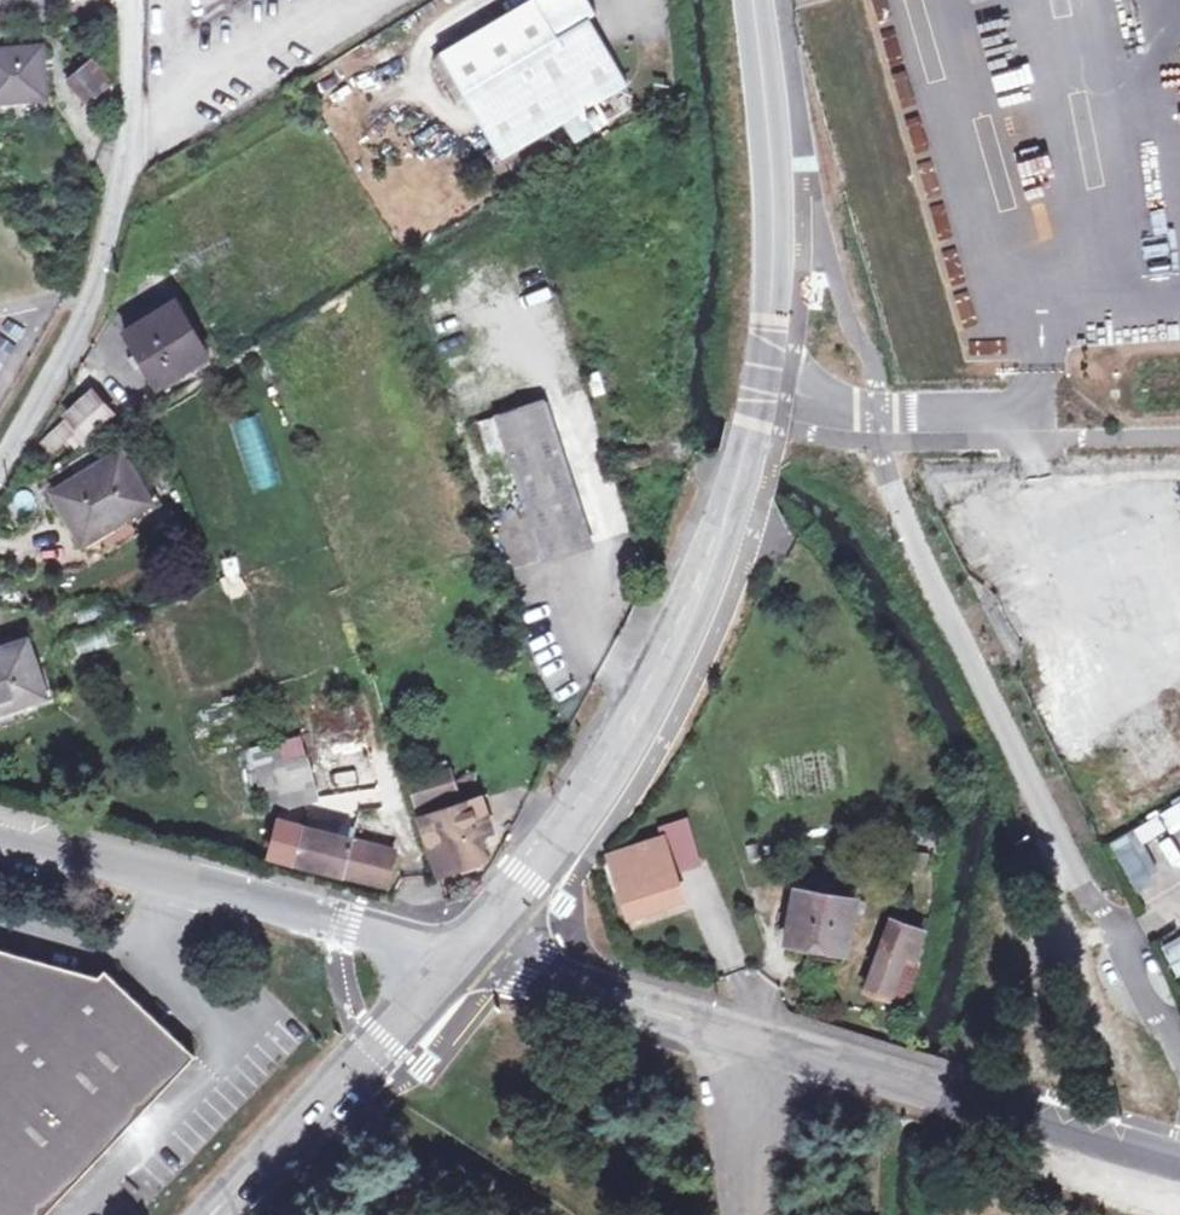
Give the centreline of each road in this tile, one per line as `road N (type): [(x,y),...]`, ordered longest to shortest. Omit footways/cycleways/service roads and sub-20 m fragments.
road 1 (tertiary): [(752,0),(776,249),(772,317),(715,554),(654,682),(557,844),(467,956)]
road 2 (tertiary): [(467,956),(1179,1163)]
road 3 (residential): [(0,490),(93,307),(132,103),(132,0)]
road 4 (unclassified): [(467,956),(0,831)]
road 5 (tertiary): [(467,956),(228,1214)]
road 6 (residential): [(1179,1065),(1120,934)]

